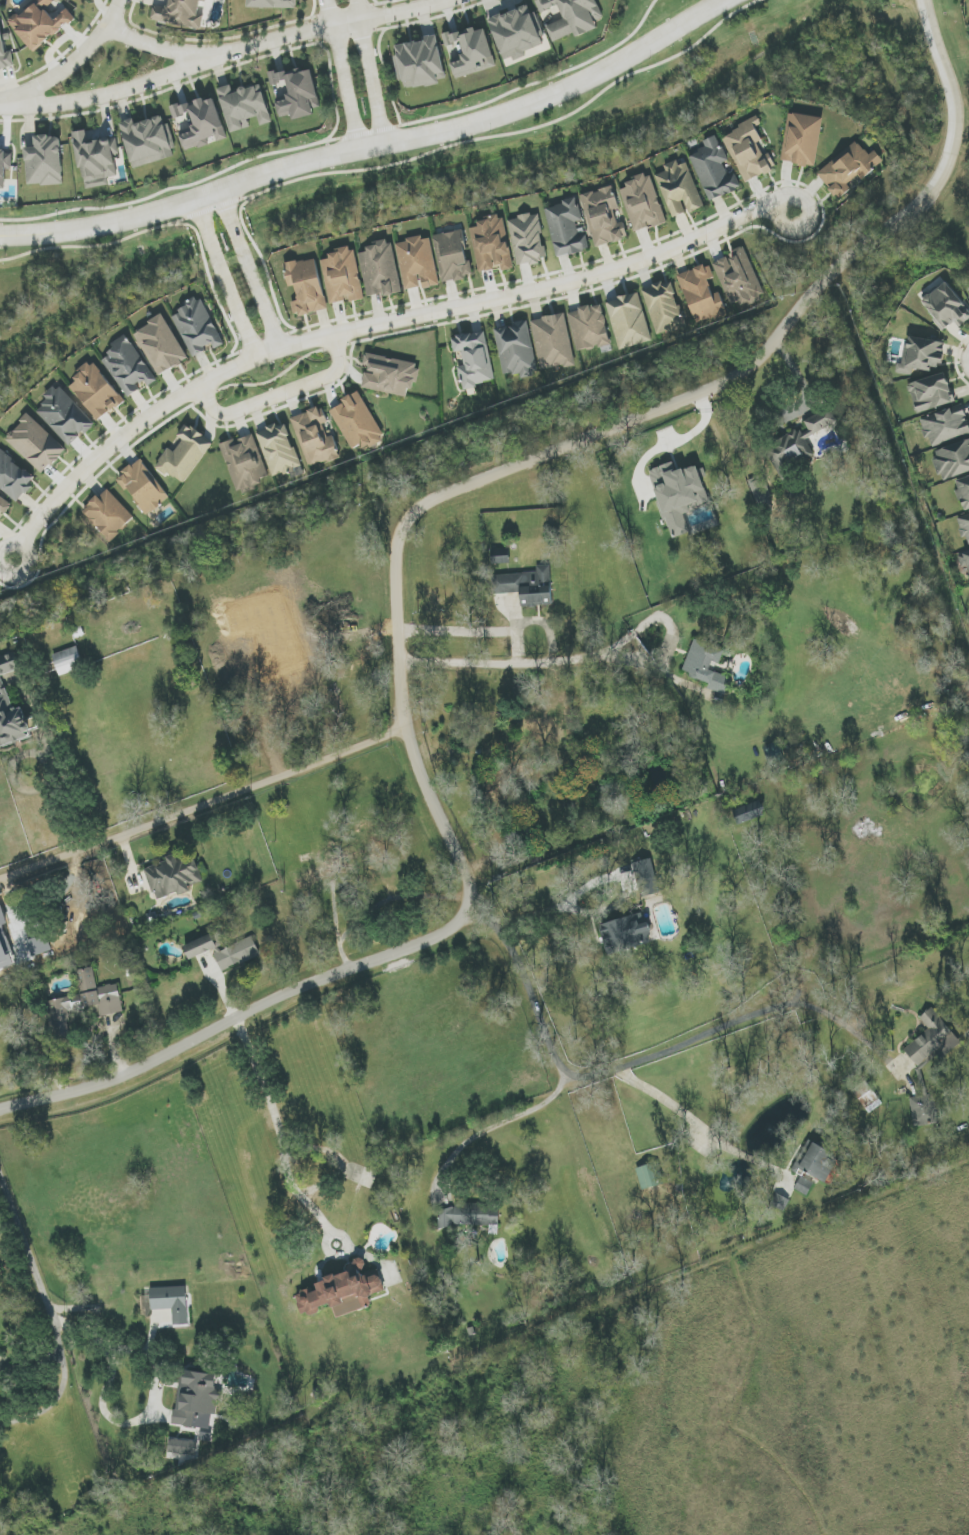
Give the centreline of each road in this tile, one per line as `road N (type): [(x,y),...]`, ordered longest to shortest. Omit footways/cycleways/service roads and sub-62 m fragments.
road 1 (residential): [(0,1108),(134,1070),(266,1001),(468,916),(475,885),(425,768),(409,704),(402,559),(413,520),(457,489),(736,375),(843,262),(918,206),(950,153),(955,115),(922,0)]
road 2 (residential): [(18,556),(49,506),(114,442),(233,368),(303,341),(633,265),(775,203),(797,213)]
road 3 (tertiary): [(724,0),(591,79),(483,121),(304,163),(138,217),(0,235)]
road 4 (residential): [(0,106),(83,101),(204,60),(445,0)]
road 5 (residential): [(0,880),(413,727)]
road 6 (residential): [(438,1171),(543,1110),(572,1078),(769,1009)]
road 7 (residential): [(405,661),(603,658),(654,638)]
road 8 (residential): [(572,1078),(512,942),(474,907)]
road 9 (residential): [(199,386),(224,415),(331,375),(339,363),(336,333)]
road 10 (residential): [(61,1355),(0,1171)]
road 11 (residential): [(194,199),(257,358)]
road 12 (residential): [(281,348),(219,191)]
road 13 (residential): [(119,0),(109,28),(82,54),(2,106)]
road 14 (residential): [(328,0),(360,150)]
road 15 (residential): [(386,144),(357,0)]

